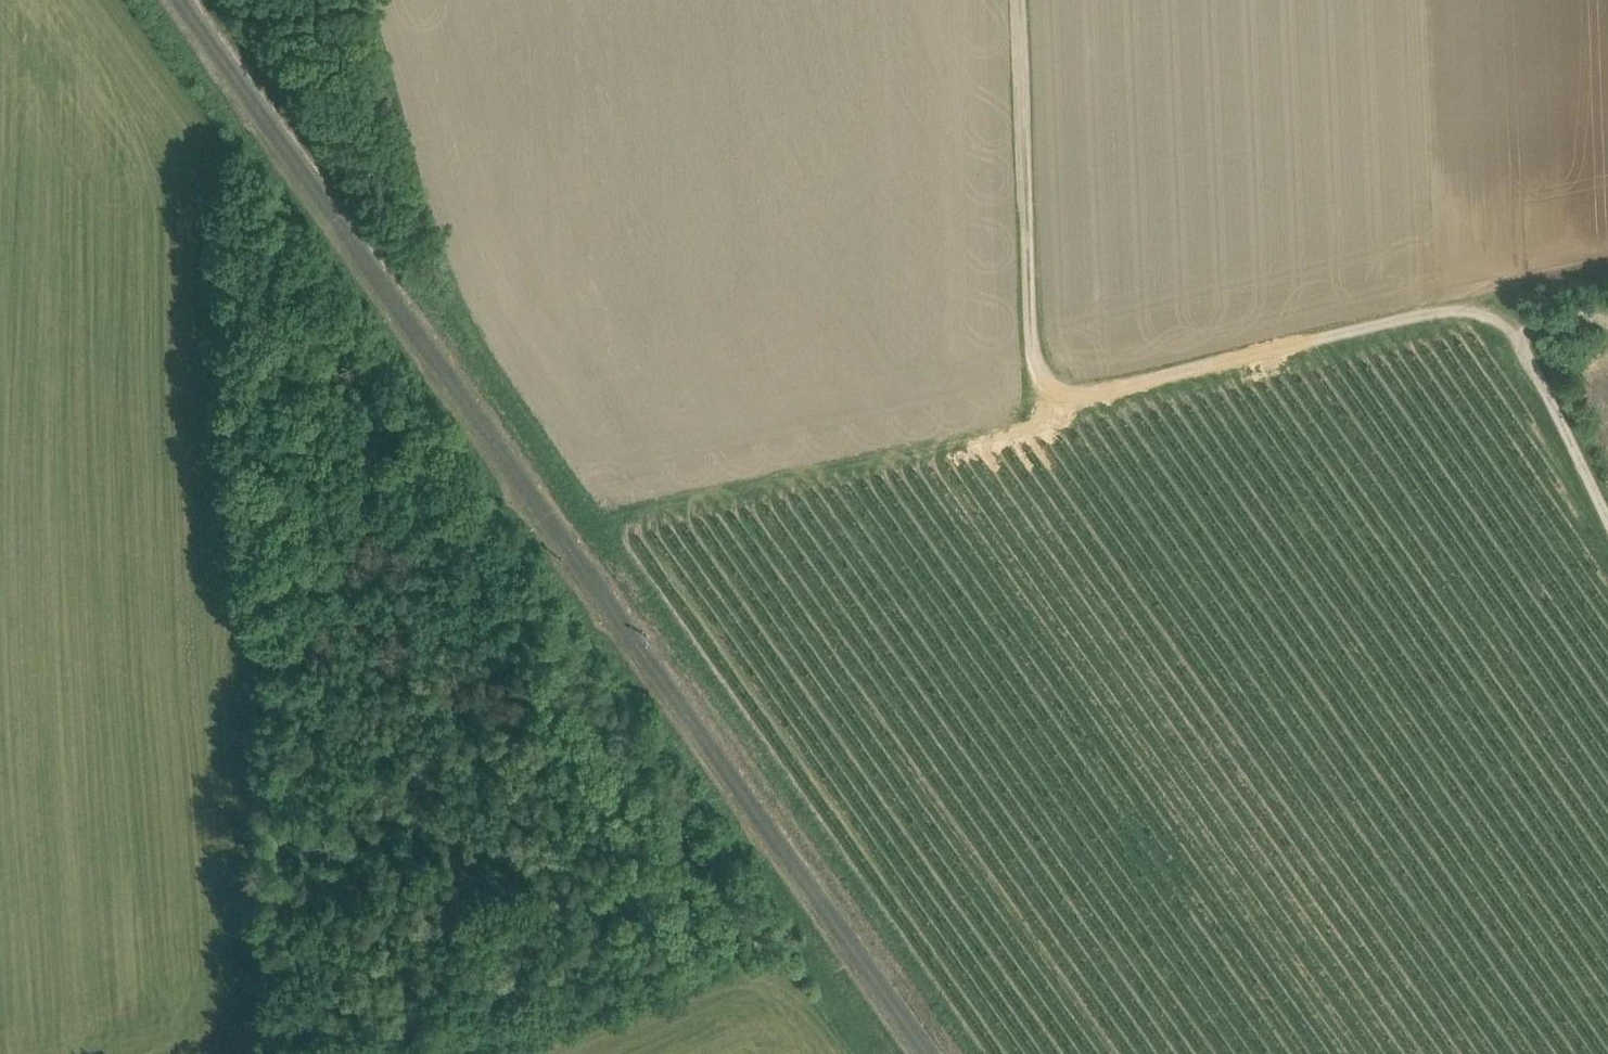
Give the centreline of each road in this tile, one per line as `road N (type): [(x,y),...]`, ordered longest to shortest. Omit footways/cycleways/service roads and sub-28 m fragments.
road 1 (track): [(1037,405),(1504,298),(1607,515)]
road 2 (track): [(1037,405),(1019,0)]

